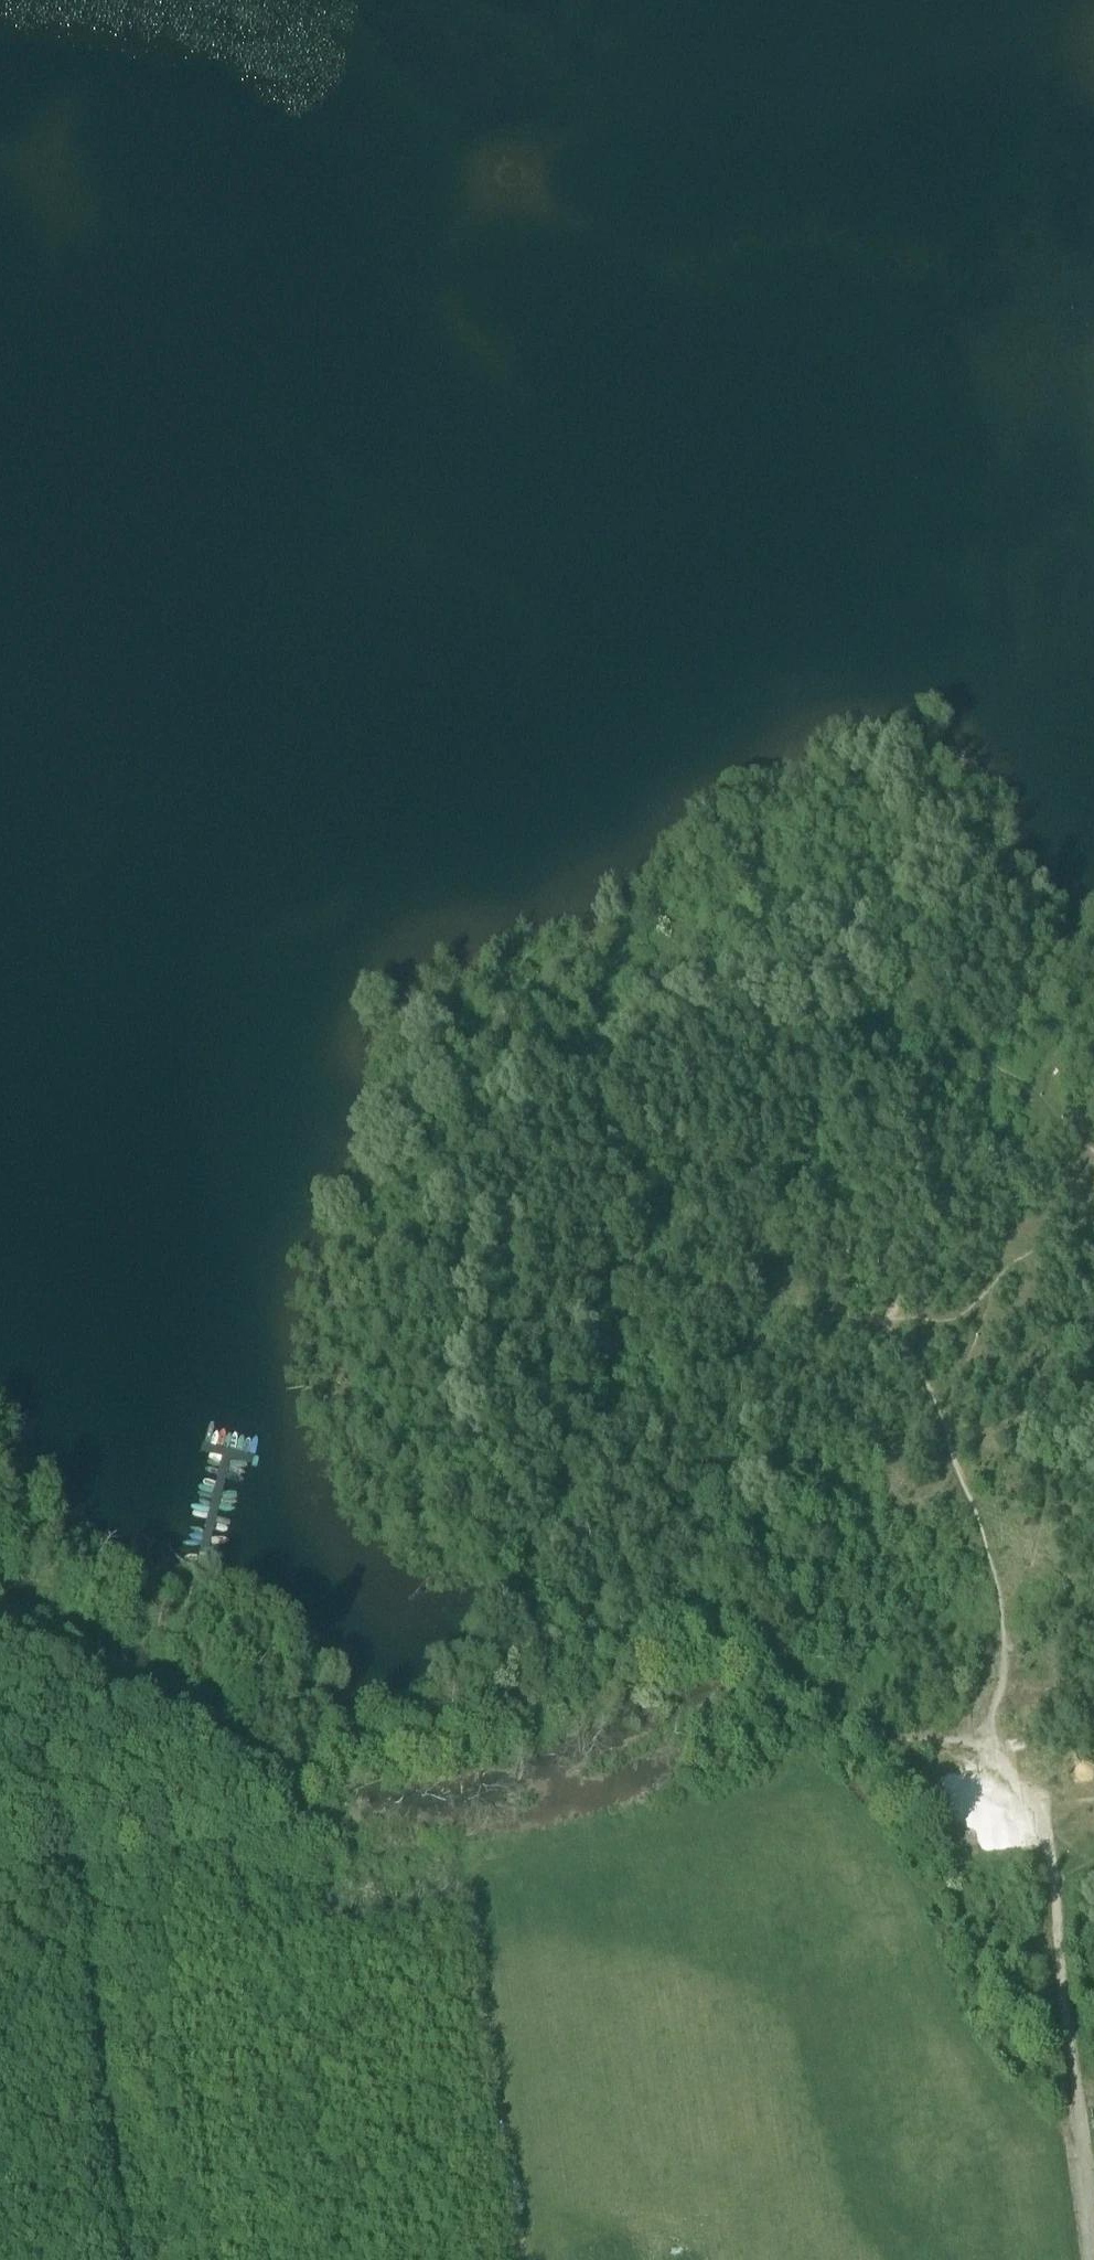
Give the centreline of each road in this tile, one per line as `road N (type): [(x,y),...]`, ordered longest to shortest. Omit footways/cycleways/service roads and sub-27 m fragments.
road 1 (track): [(0,1884),(298,1834),(0,1669)]
road 2 (track): [(1086,2185),(1044,1813)]

